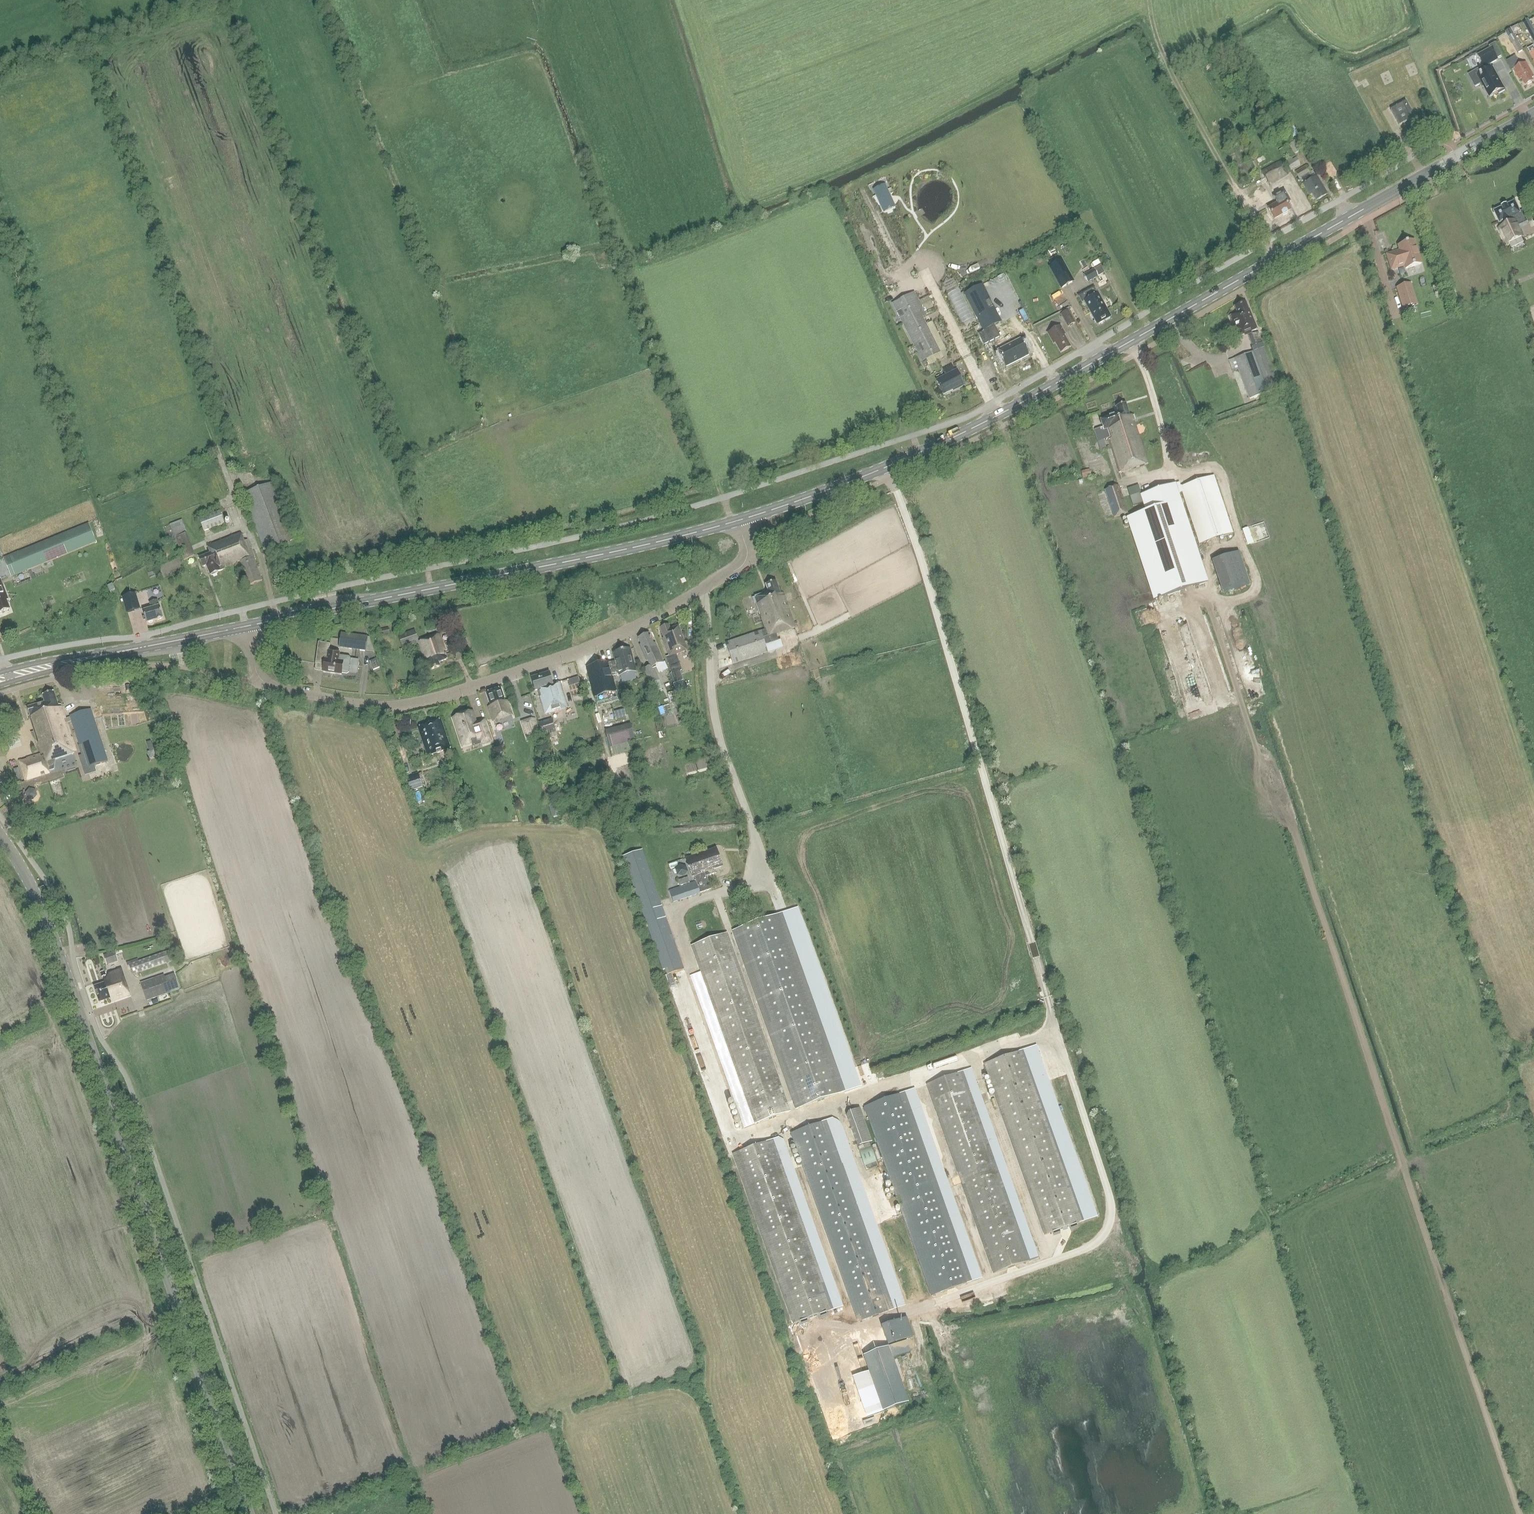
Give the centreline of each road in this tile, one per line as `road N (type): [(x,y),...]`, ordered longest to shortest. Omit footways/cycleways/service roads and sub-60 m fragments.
road 1 (secondary): [(734,522),(910,459),(1000,414),(1533,112)]
road 2 (tertiary): [(251,1513),(38,898),(0,836)]
road 3 (unclassified): [(244,626),(263,683),(373,705),(416,701),(601,641),(700,591),(745,562),(734,522)]
road 4 (secondary): [(244,626),(734,522)]
road 5 (secondary): [(0,686),(130,650)]
road 6 (secondary): [(130,650),(0,673)]

